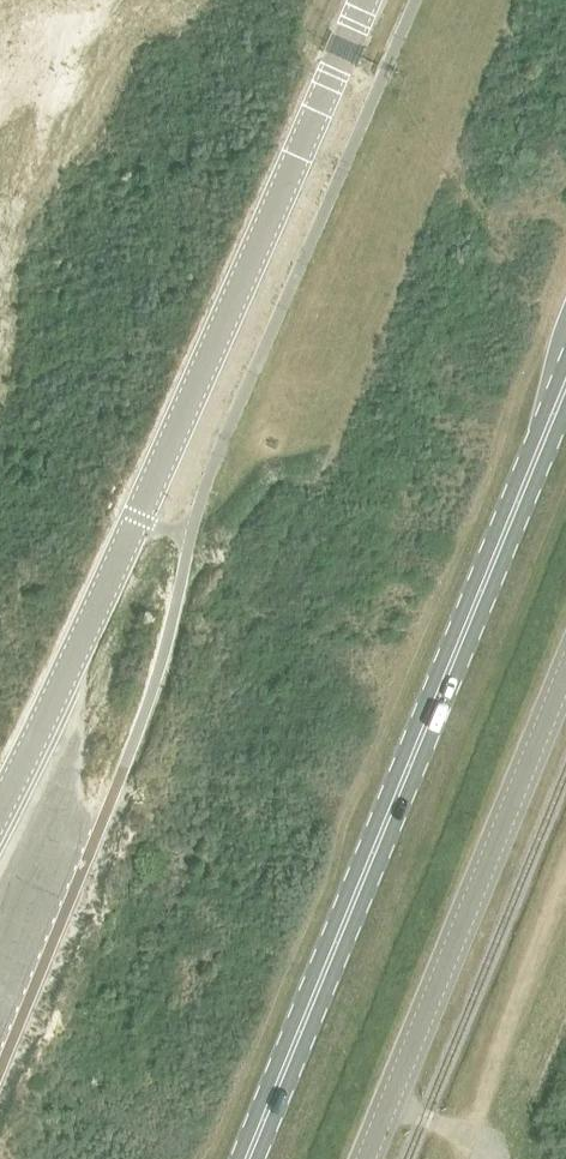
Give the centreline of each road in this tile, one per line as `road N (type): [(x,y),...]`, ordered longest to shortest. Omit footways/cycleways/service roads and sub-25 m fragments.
road 1 (unclassified): [(0,804),(138,520),(365,0)]
road 2 (primary): [(245,1158),(565,381)]
road 3 (tertiary): [(365,1158),(565,671)]

